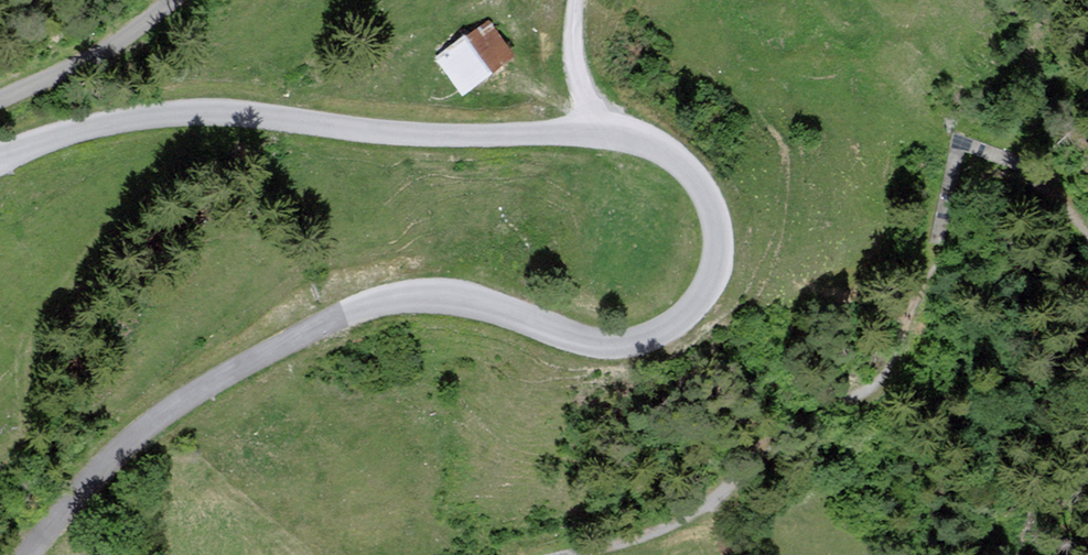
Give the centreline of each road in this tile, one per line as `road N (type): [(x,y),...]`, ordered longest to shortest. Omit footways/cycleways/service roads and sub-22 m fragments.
road 1 (unclassified): [(0,162),(190,114),(430,142),(620,141),(690,170),(716,201),(726,239),(719,296),(699,321),(646,349),(582,346),(457,302),(425,298),(352,313),(229,378),(147,433),(106,466),(32,554)]
road 2 (track): [(184,0),(70,79),(0,103)]
road 3 (track): [(580,0),(579,44),(596,139)]

